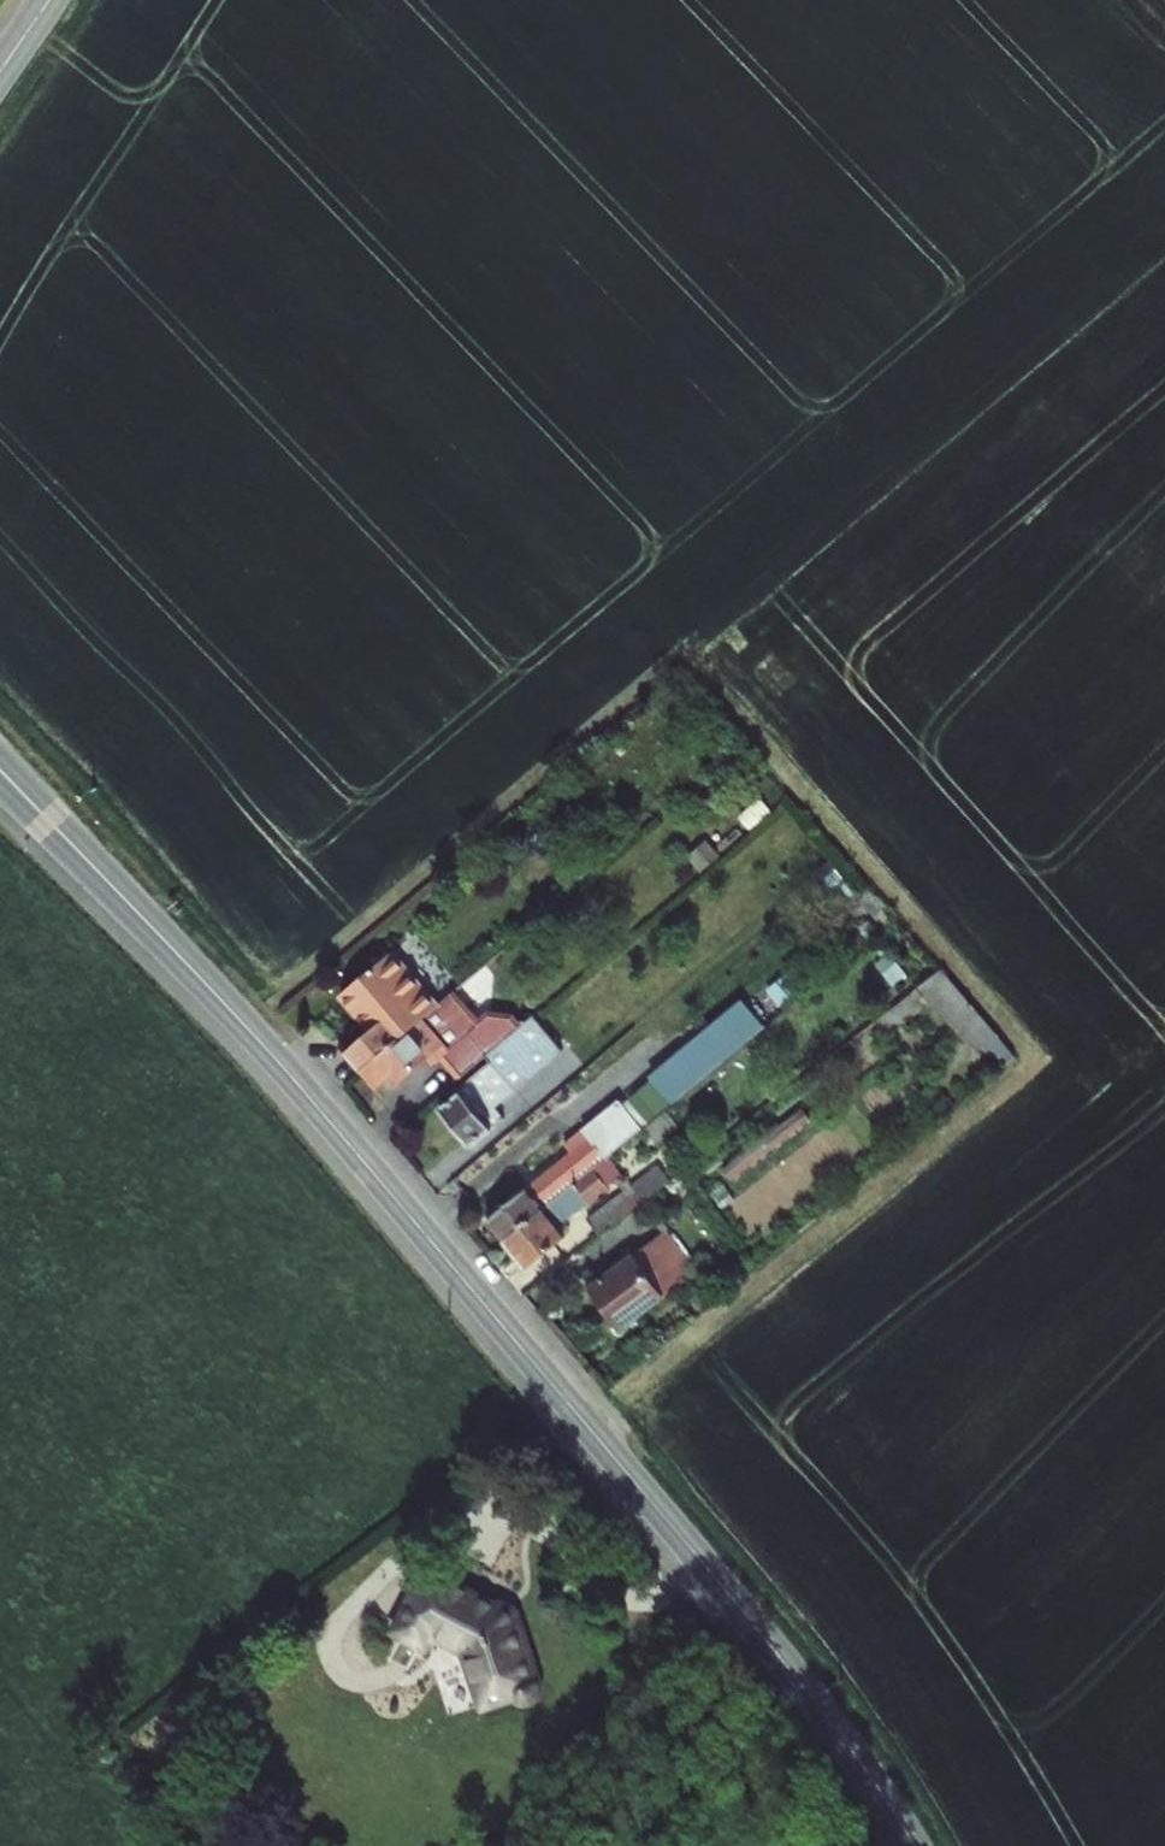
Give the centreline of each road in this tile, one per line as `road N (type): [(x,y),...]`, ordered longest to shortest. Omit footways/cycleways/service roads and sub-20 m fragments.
road 1 (tertiary): [(52,822),(298,1085),(665,1518),(850,1748),(915,1845)]

